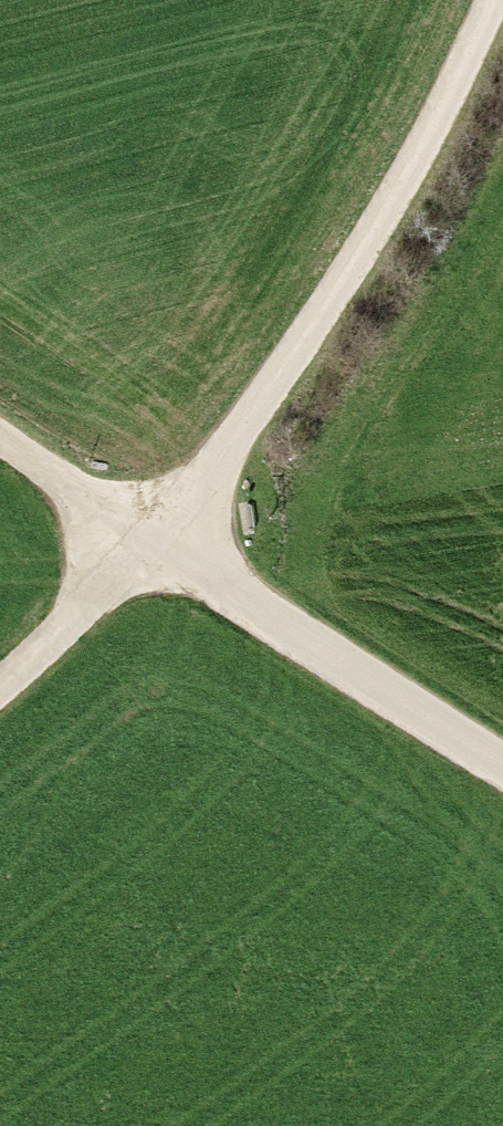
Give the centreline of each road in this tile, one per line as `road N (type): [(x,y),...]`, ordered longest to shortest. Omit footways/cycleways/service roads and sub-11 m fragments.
road 1 (unclassified): [(498,0),(372,251),(280,393),(149,549)]
road 2 (unclassified): [(502,773),(149,549)]
road 3 (track): [(149,549),(0,685)]
road 4 (track): [(149,549),(0,449)]

